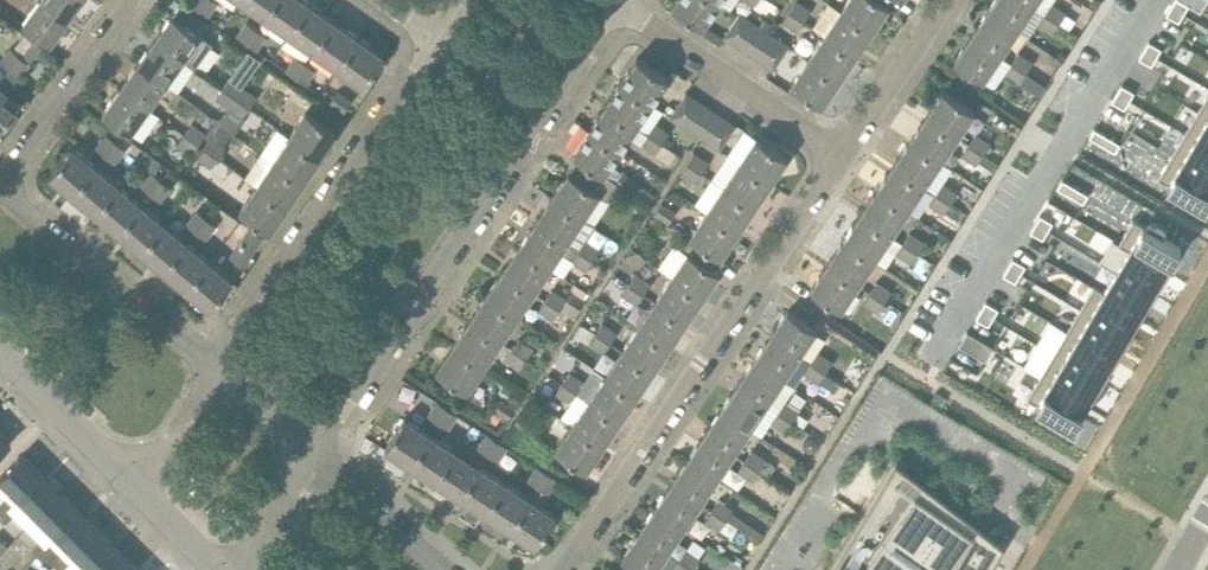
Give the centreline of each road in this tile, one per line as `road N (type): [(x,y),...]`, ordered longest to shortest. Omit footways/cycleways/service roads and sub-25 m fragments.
road 1 (residential): [(565,569),(841,155)]
road 2 (residential): [(311,458),(542,111)]
road 3 (residential): [(434,36),(212,376)]
road 4 (residential): [(212,376),(0,190)]
road 5 (residential): [(841,155),(616,6)]
road 6 (residential): [(0,185),(134,0)]
road 7 (residential): [(133,487),(0,353)]
road 8 (residential): [(841,155),(945,0)]
road 9 (residential): [(442,569),(311,458)]
road 10 (residential): [(212,376),(133,487)]
road 11 (residential): [(239,569),(311,458)]
road 12 (residential): [(542,111),(434,36)]
road 13 (residential): [(311,458),(212,376)]
road 14 (residential): [(542,111),(616,6)]

